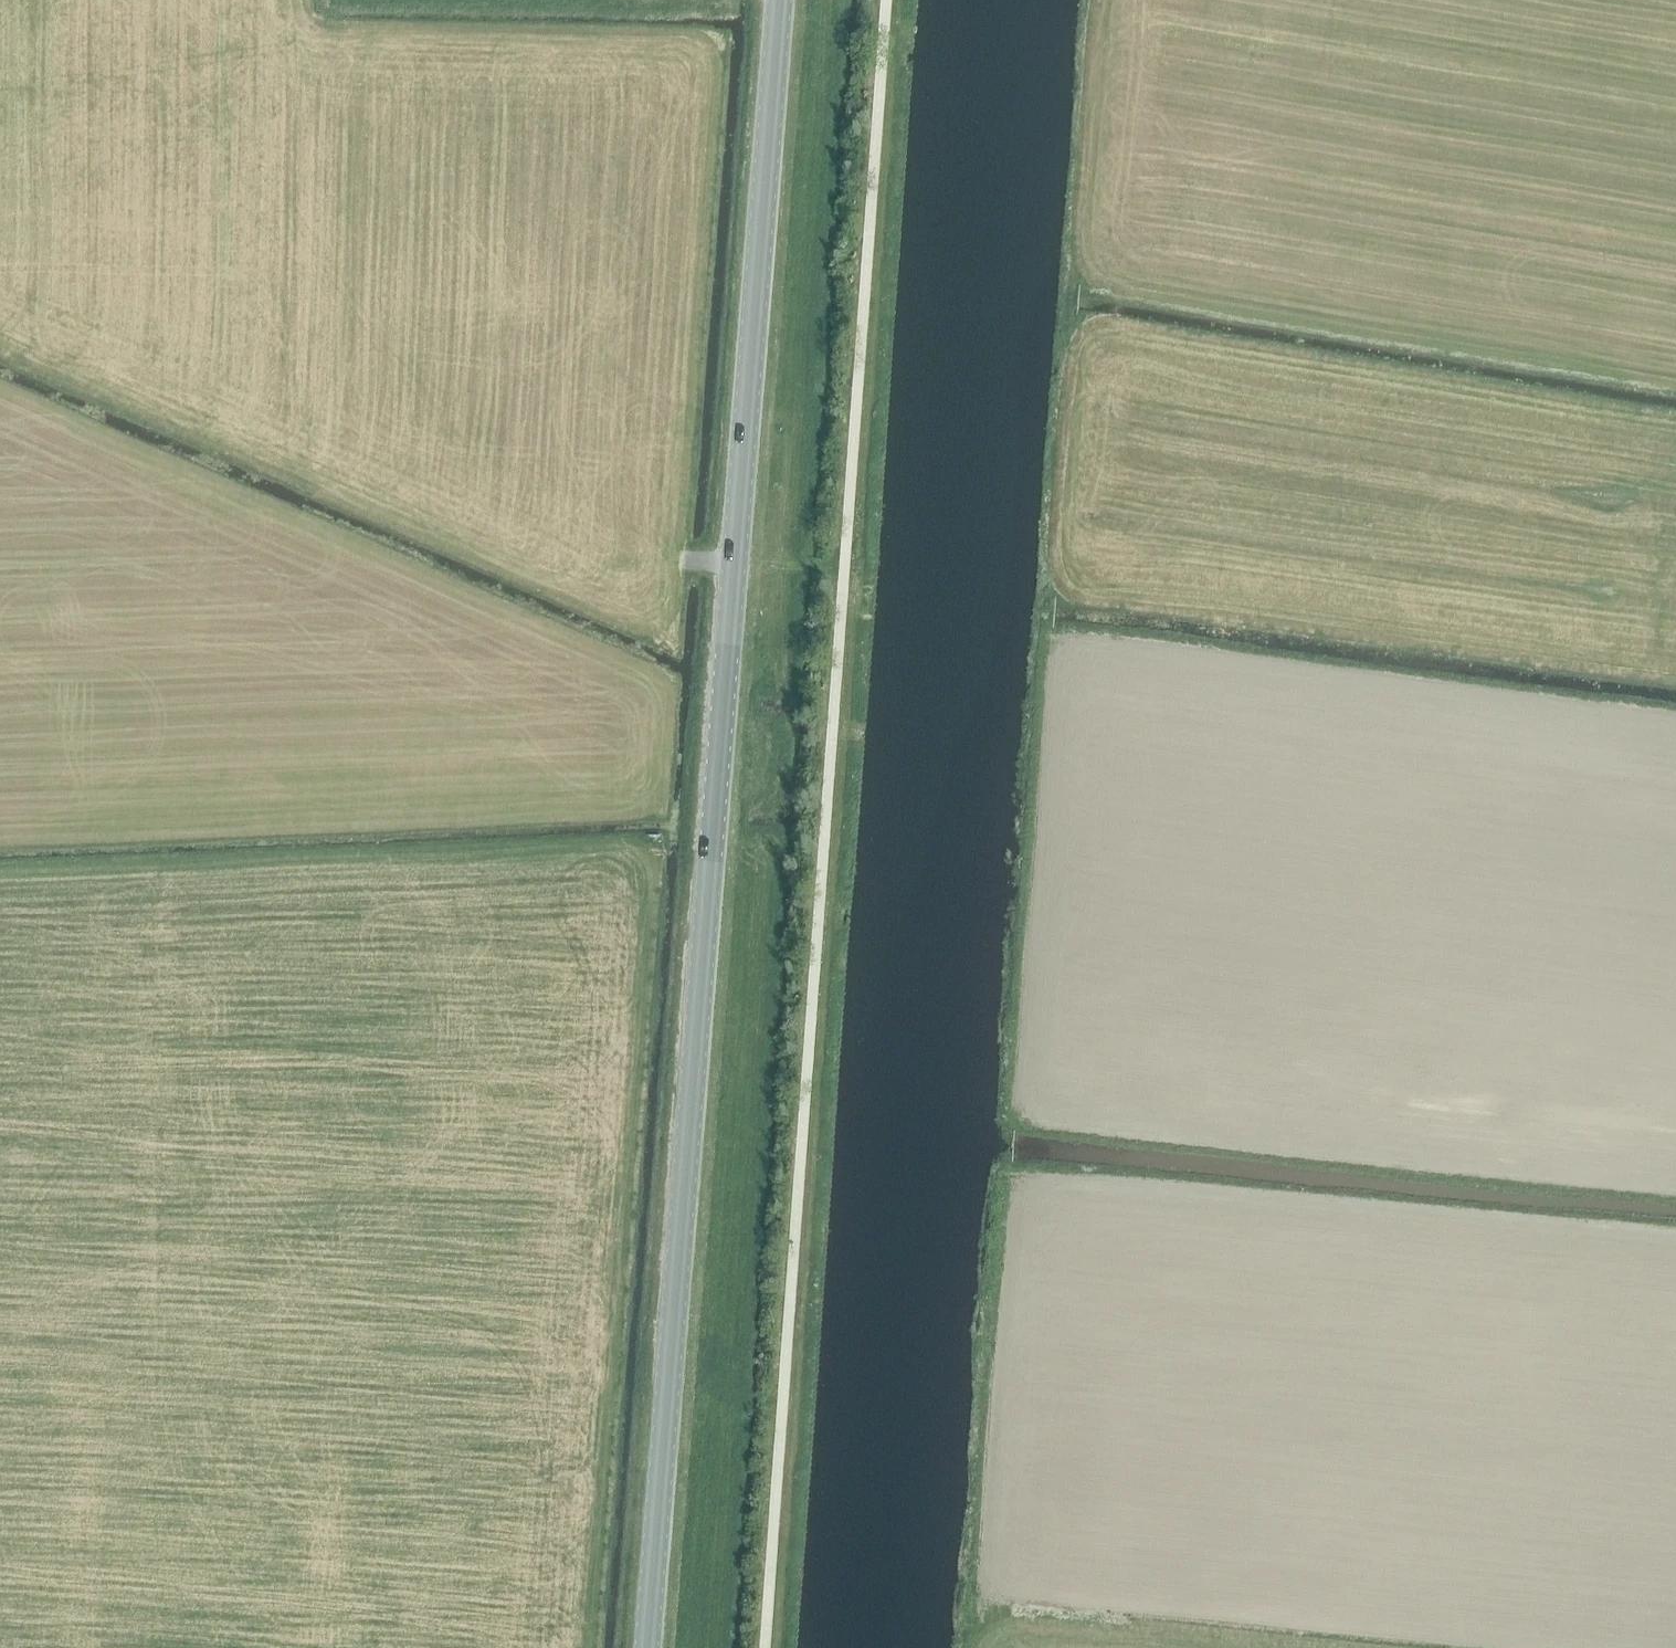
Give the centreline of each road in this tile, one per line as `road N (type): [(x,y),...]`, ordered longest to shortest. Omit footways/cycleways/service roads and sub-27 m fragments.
road 1 (secondary): [(777,0),(645,1647)]

